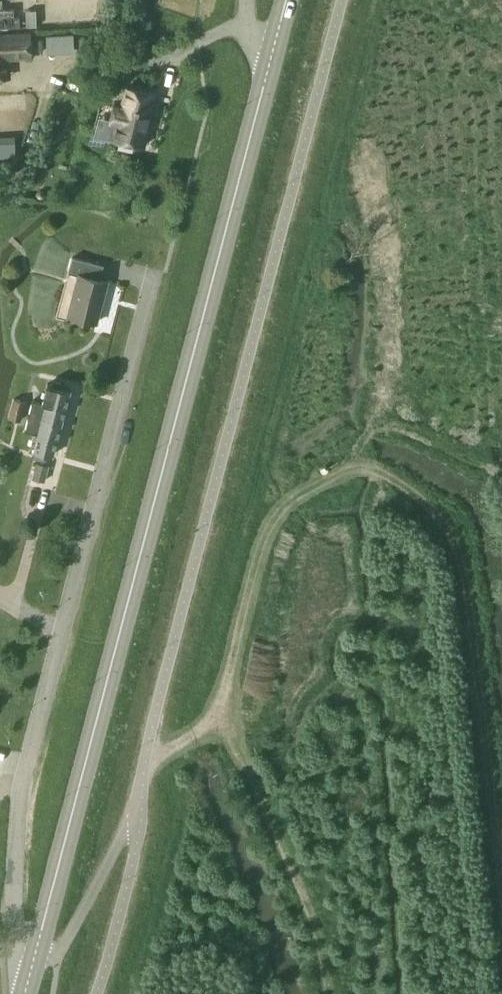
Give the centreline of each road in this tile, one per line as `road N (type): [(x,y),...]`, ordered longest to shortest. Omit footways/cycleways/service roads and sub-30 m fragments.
road 1 (tertiary): [(38,958),(270,57)]
road 2 (residential): [(157,274),(20,785),(13,904),(22,951)]

